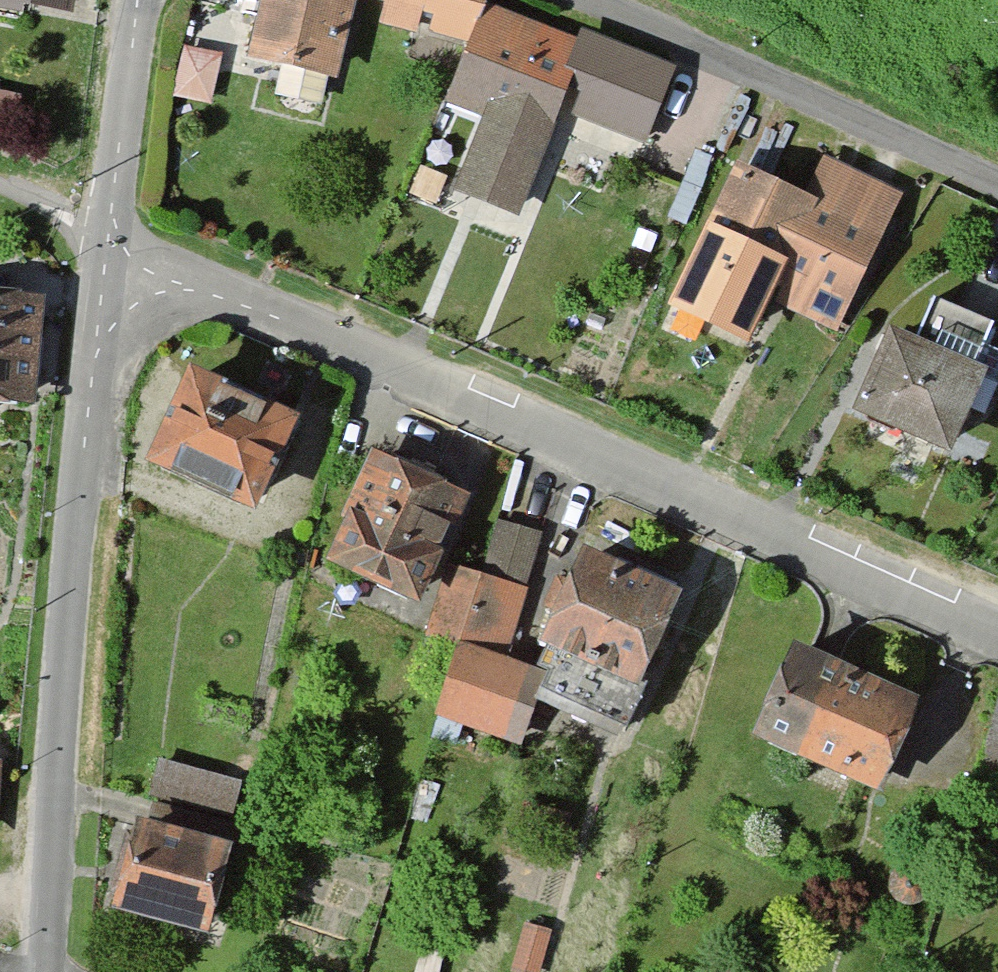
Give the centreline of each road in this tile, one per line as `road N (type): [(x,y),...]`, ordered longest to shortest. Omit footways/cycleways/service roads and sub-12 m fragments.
road 1 (residential): [(997,635),(115,238)]
road 2 (residential): [(46,971),(72,564),(115,238)]
road 3 (residential): [(997,178),(587,0)]
road 4 (residential): [(115,238),(142,0)]

